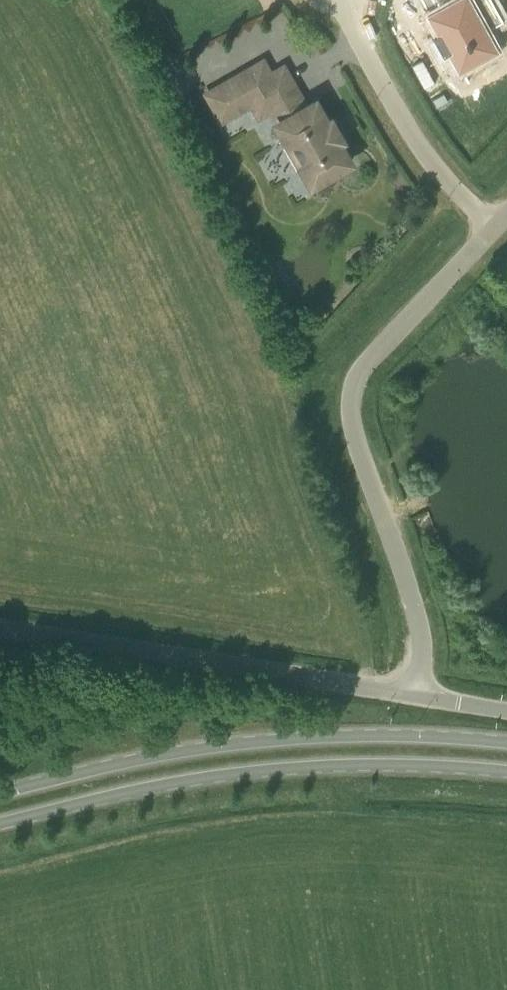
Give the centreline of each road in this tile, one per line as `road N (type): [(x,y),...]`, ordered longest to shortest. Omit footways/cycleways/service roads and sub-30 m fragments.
road 1 (residential): [(494,230),(365,362),(347,396),(408,577),(421,646),(413,696)]
road 2 (primary): [(0,825),(164,785),(264,772),(397,764),(506,771)]
road 3 (primary): [(506,743),(405,735),(260,742),(0,793)]
road 4 (unclassified): [(413,696),(0,629)]
road 5 (residential): [(494,230),(449,185),(379,83),(343,0)]

